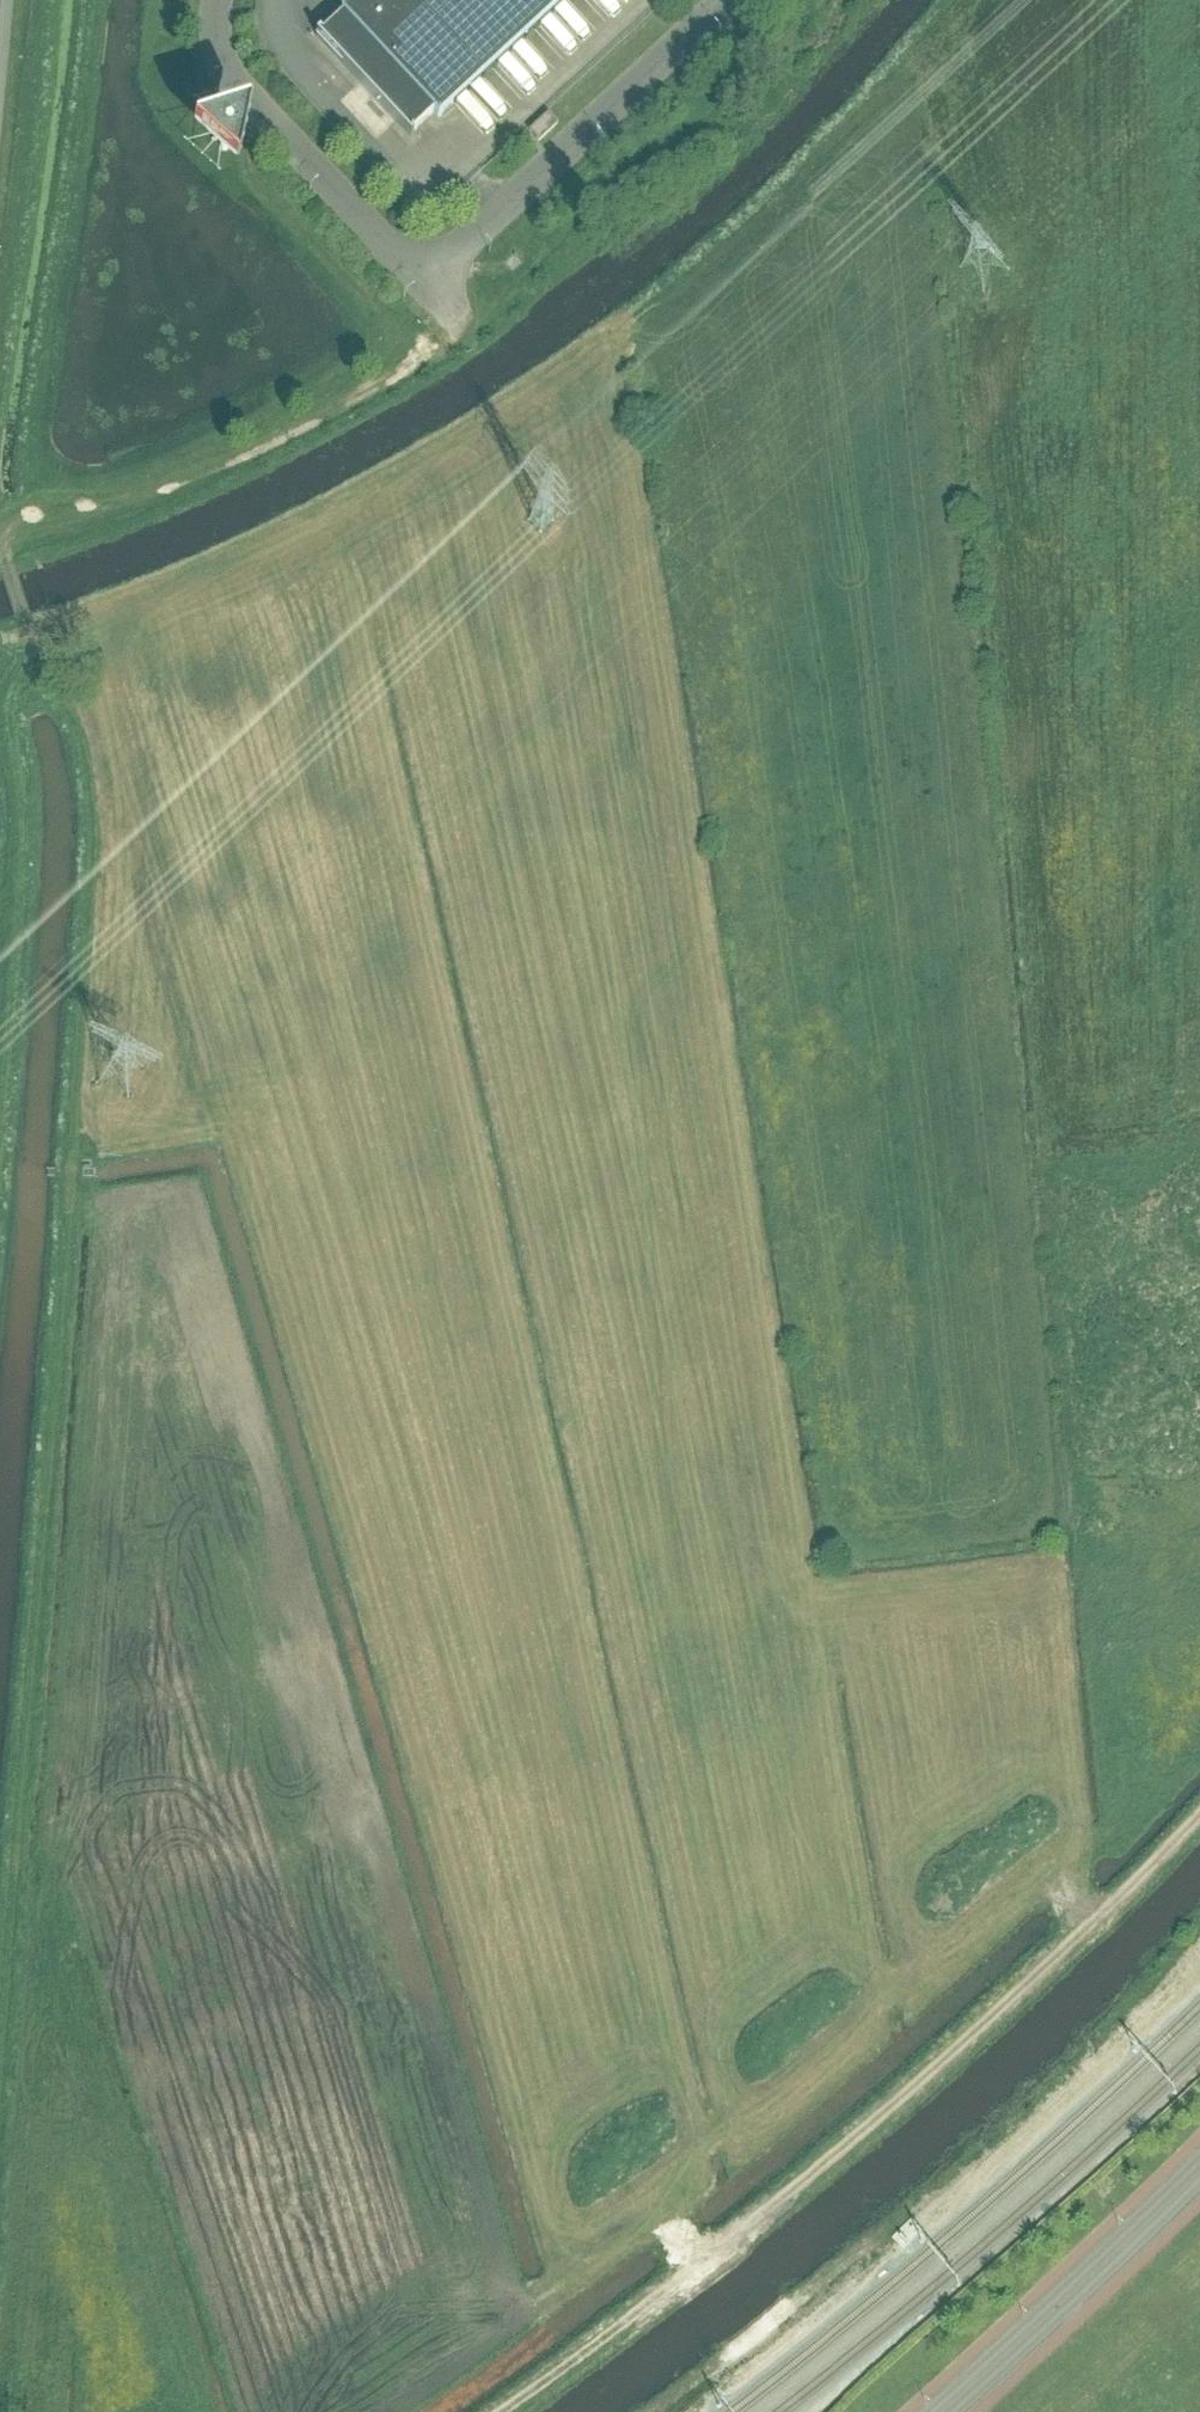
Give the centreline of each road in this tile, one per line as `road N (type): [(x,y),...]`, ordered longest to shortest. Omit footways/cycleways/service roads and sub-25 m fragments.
road 1 (track): [(0,2103),(97,831),(75,713),(27,645),(22,624)]
road 2 (track): [(1199,1814),(1104,1918),(935,2073),(703,2266)]
road 3 (track): [(5,567),(6,548),(24,521),(92,496),(174,482),(422,361),(458,321)]
road 4 (unclassified): [(424,283),(729,0)]
road 5 (unclassified): [(424,283),(239,87),(217,55),(212,0)]
road 6 (tertiary): [(944,2411),(1199,2173)]
road 7 (track): [(703,2266),(508,2411)]

